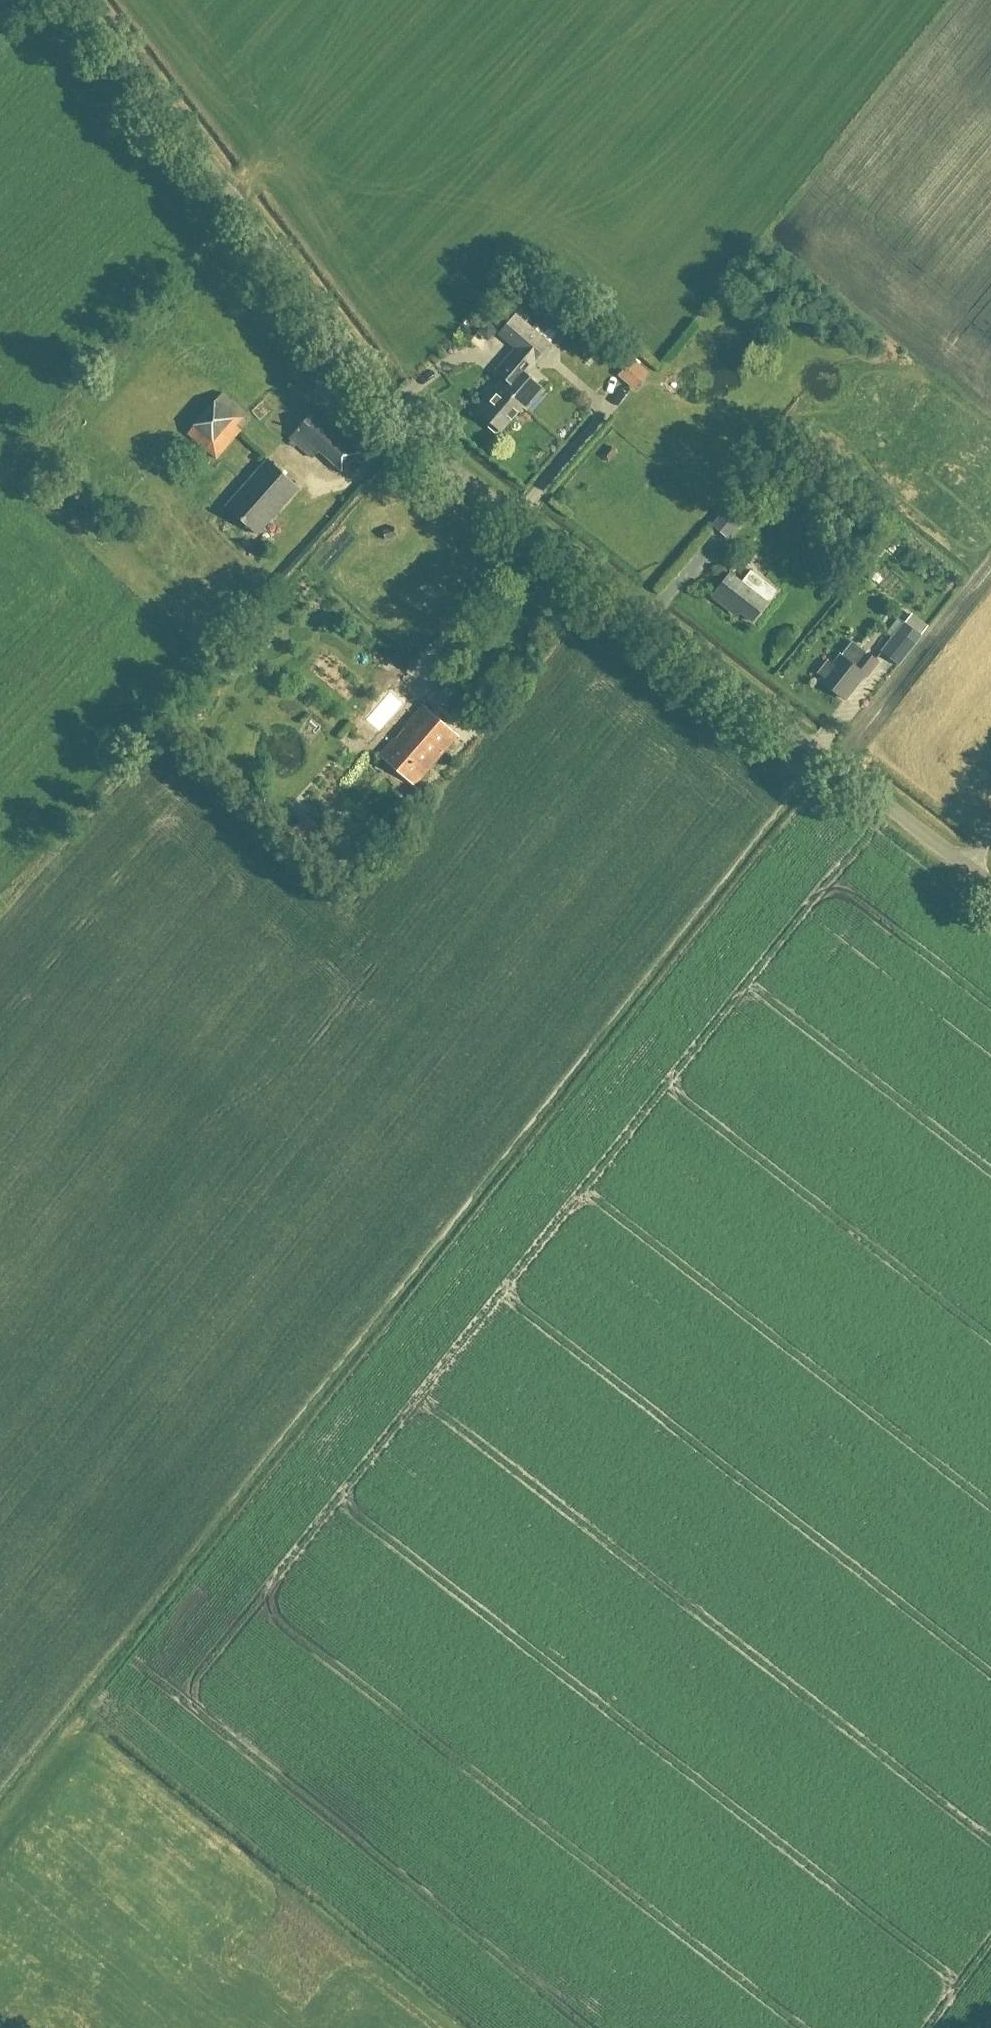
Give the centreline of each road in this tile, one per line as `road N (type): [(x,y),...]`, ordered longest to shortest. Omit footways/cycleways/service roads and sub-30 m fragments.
road 1 (unclassified): [(990,885),(450,477),(401,424),(84,0)]

